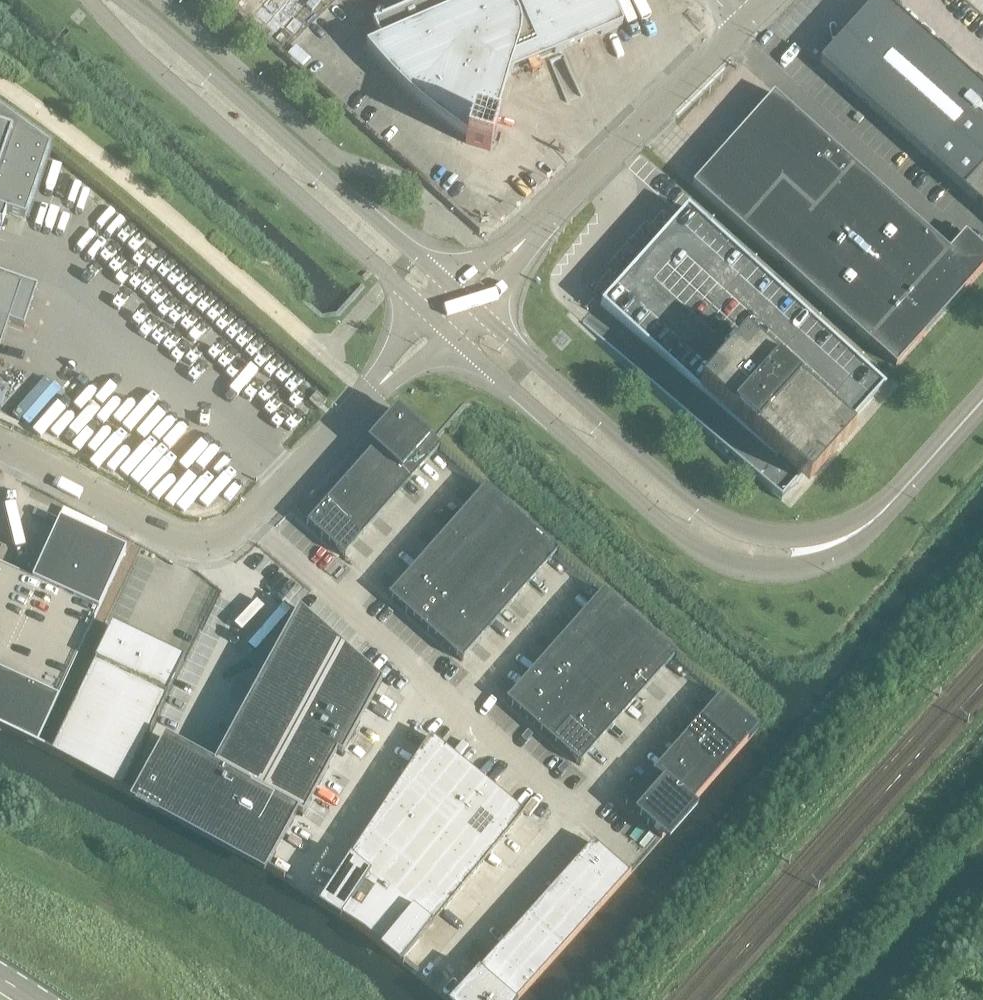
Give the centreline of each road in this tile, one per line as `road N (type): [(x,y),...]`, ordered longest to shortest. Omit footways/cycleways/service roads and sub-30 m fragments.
road 1 (track): [(645,999),(982,625)]
road 2 (secondary): [(454,334),(680,538),(710,556),(748,568),(787,568),(841,538)]
road 3 (secondary): [(94,0),(429,312)]
road 4 (unclassified): [(373,395),(232,534),(184,539),(0,448)]
road 5 (secondary): [(841,538),(767,535),(700,506),(478,309)]
road 6 (secondary): [(455,288),(126,0)]
road 7 (track): [(737,999),(982,724)]
road 8 (unclassified): [(741,26),(532,236)]
road 9 (secondary): [(982,398),(868,527),(841,538)]

